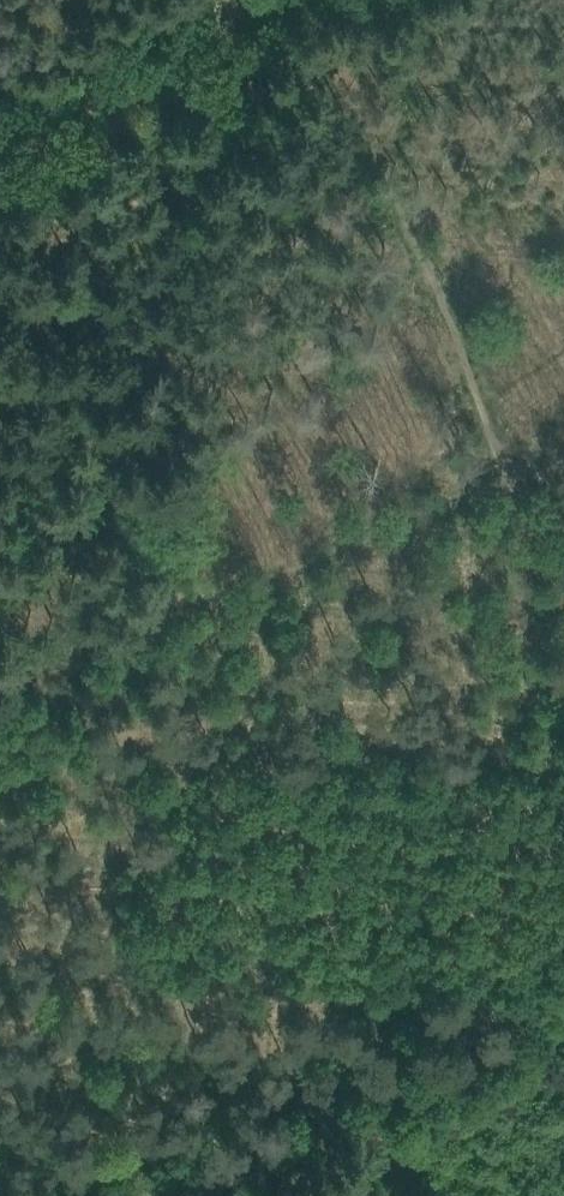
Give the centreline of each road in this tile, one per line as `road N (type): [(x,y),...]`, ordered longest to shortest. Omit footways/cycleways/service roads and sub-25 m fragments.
road 1 (track): [(563,589),(404,221),(258,0)]
road 2 (track): [(176,1195),(563,1026)]

